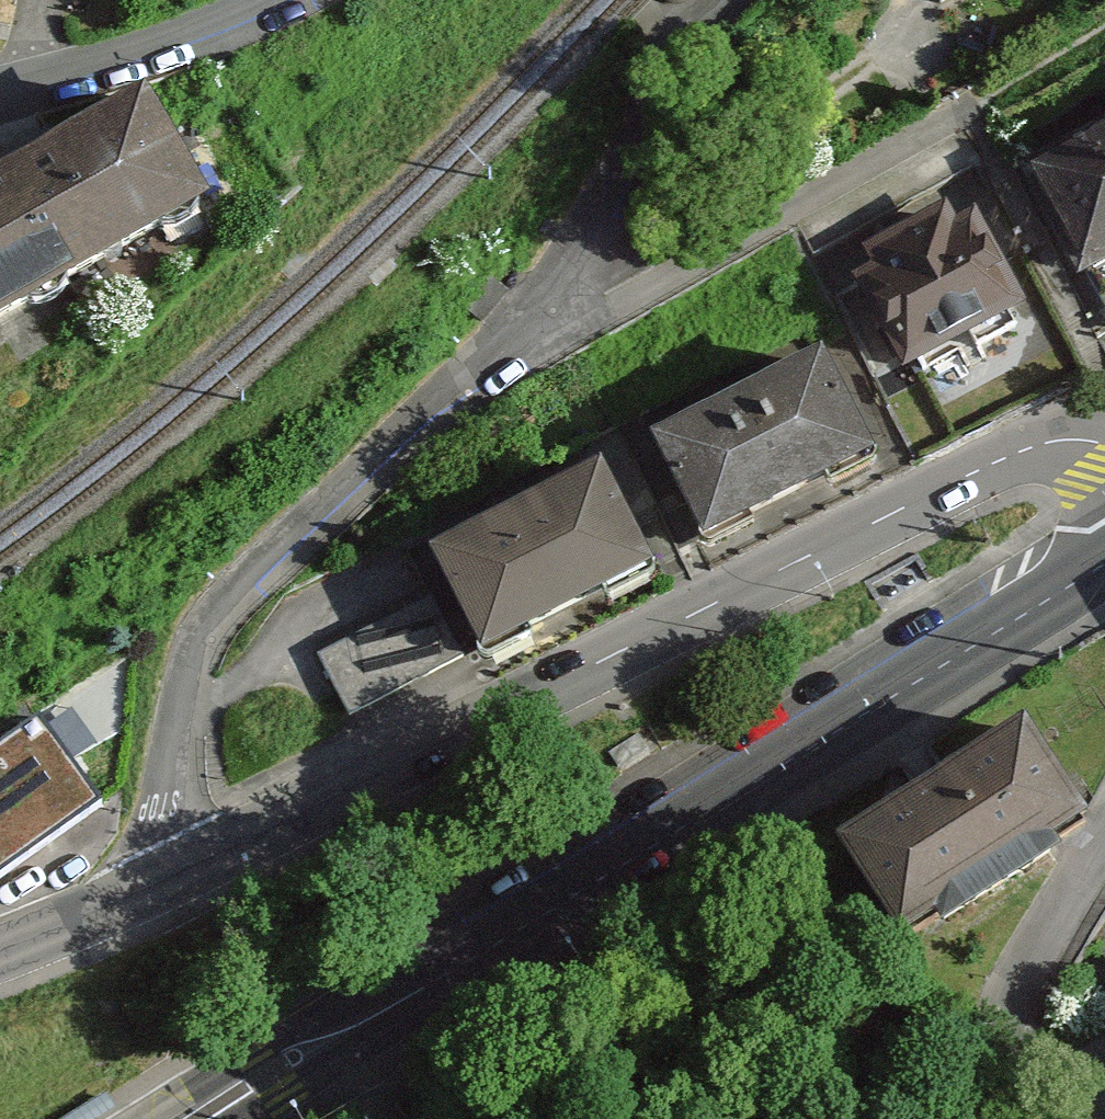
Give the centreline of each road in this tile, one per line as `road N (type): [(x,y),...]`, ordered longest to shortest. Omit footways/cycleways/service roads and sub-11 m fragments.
road 1 (residential): [(729,0),(576,254),(463,376),(206,619),(186,669),(152,890)]
road 2 (tertiary): [(196,1118),(1104,563)]
road 3 (tertiary): [(1104,445),(1066,440),(1007,456),(152,890)]
road 4 (residential): [(0,91),(134,57),(276,0)]
road 5 (tertiary): [(152,890),(0,952)]

